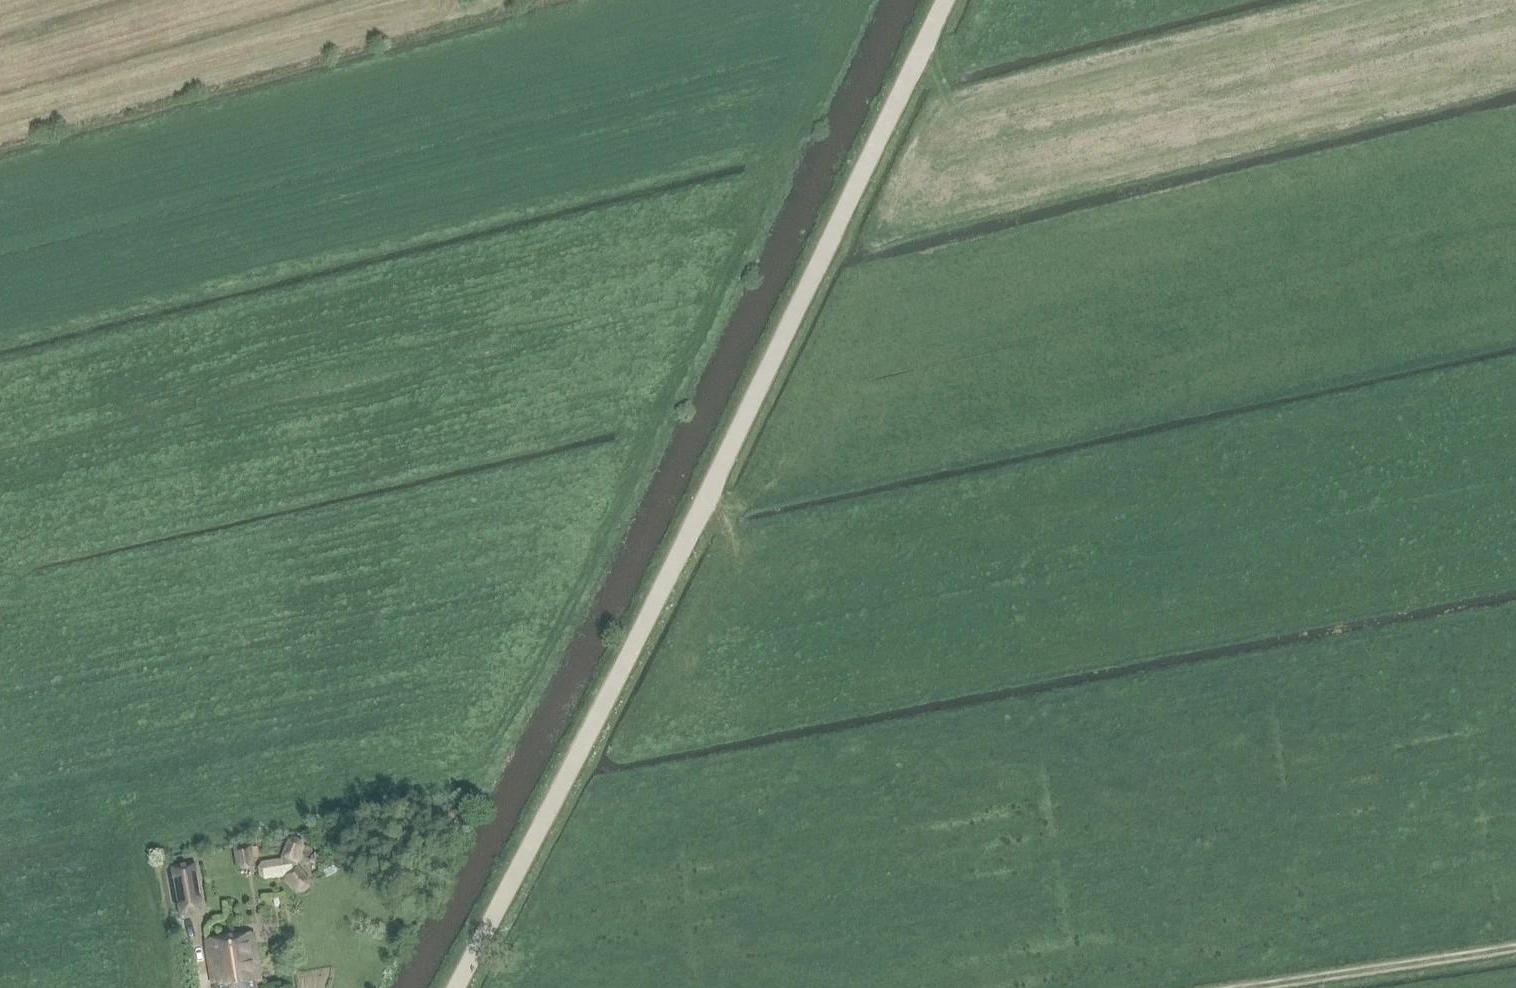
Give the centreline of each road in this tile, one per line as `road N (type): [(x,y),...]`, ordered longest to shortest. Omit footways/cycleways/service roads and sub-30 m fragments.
road 1 (tertiary): [(450,987),(537,836),(944,0)]

